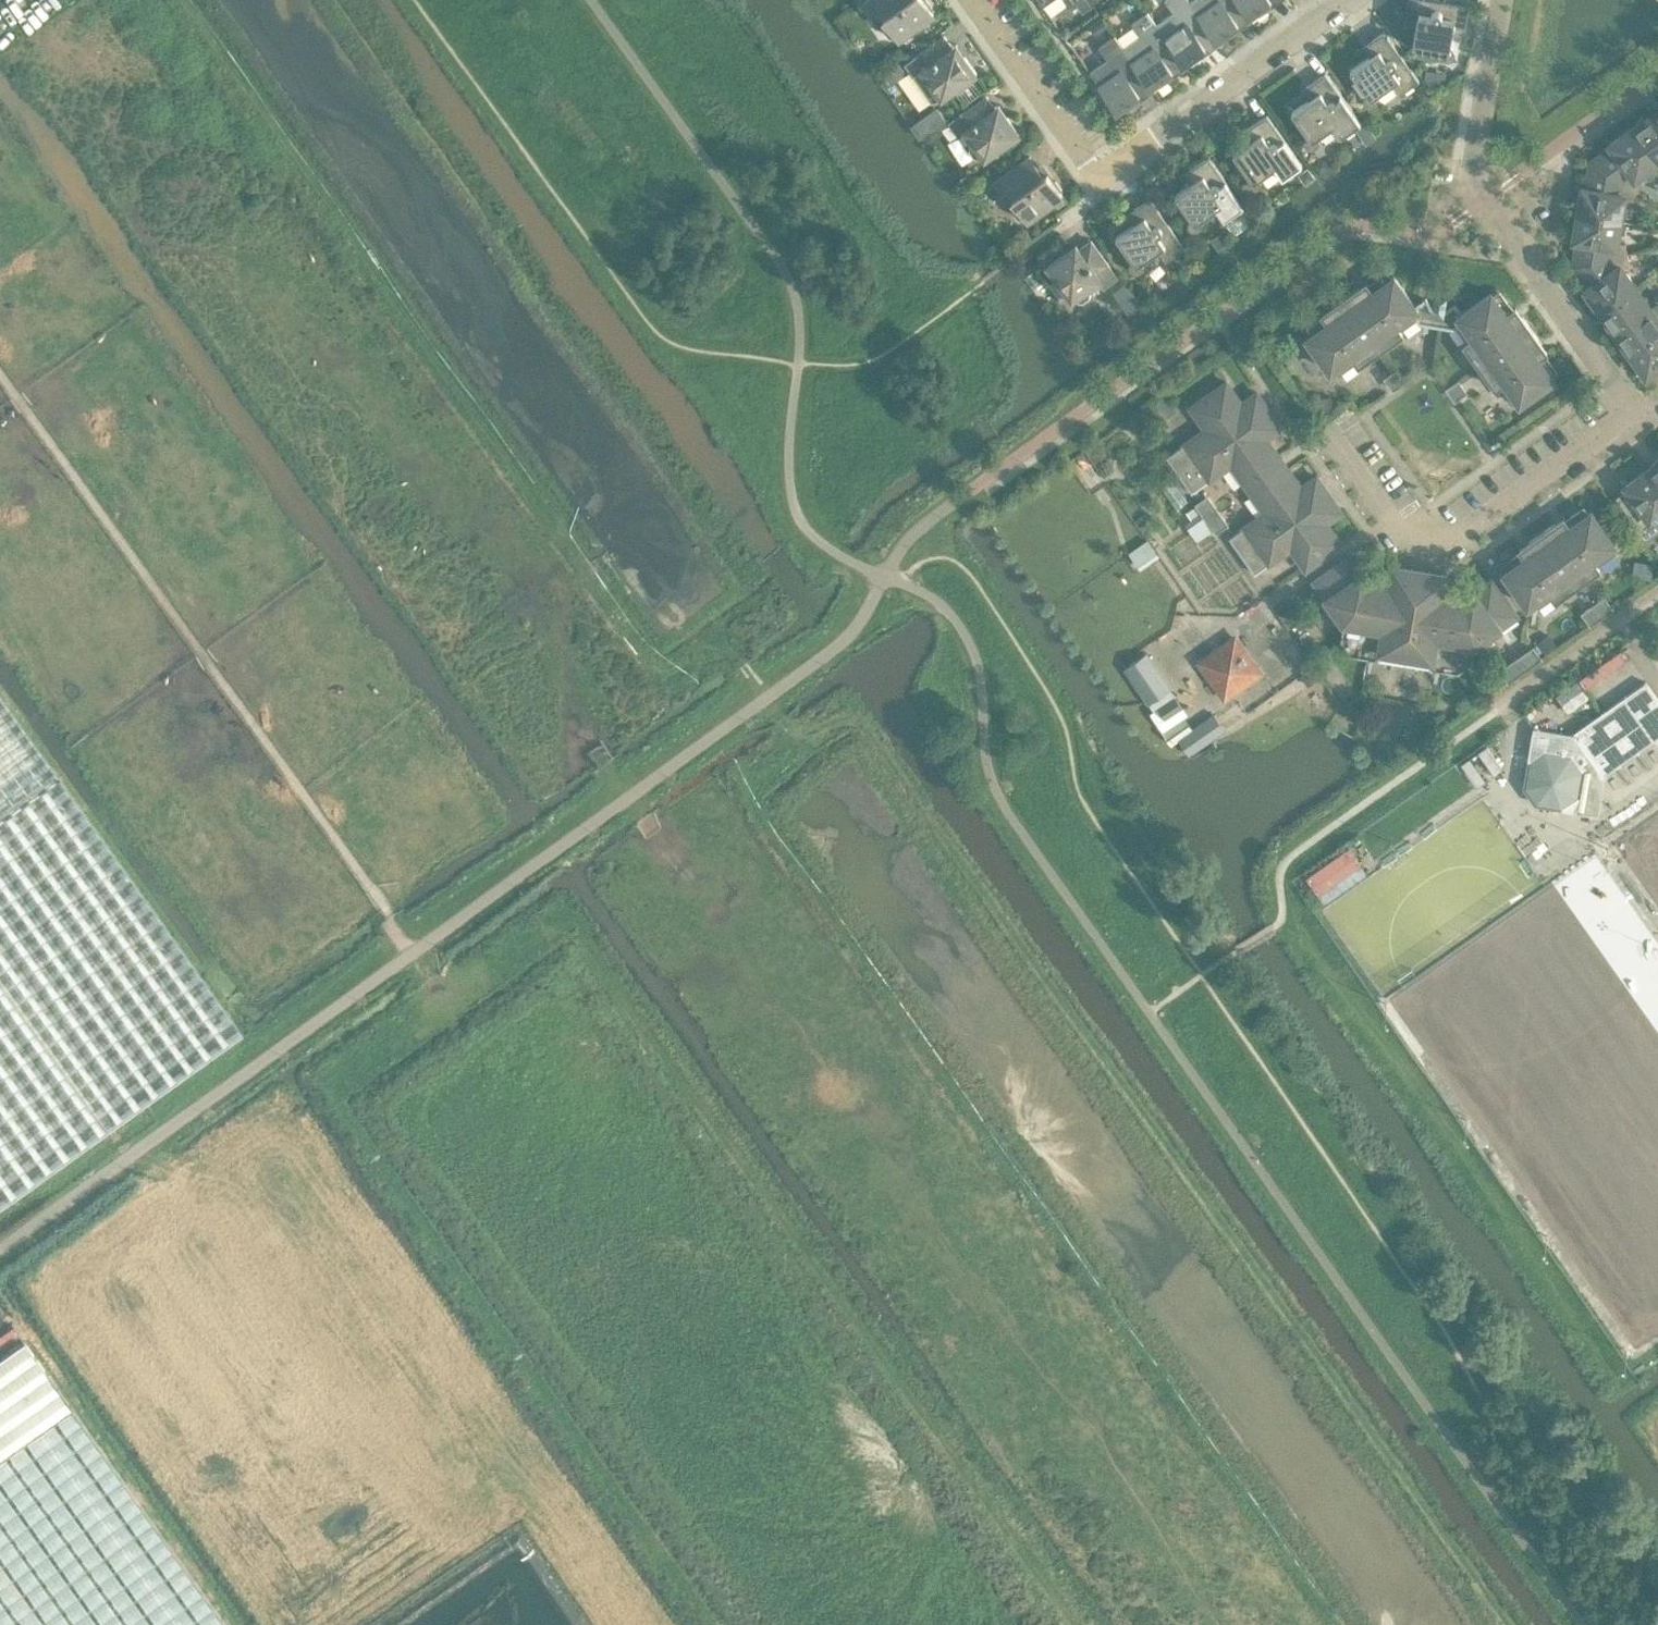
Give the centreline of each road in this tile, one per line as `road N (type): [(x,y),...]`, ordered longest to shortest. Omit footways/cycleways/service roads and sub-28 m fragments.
road 1 (track): [(412,954),(0,371)]
road 2 (residential): [(1340,4),(1097,177),(971,0)]
road 3 (residential): [(1637,427),(1471,183),(1501,0)]
road 4 (residential): [(1336,441),(1393,526),(1456,537),(1584,450),(1637,427)]

